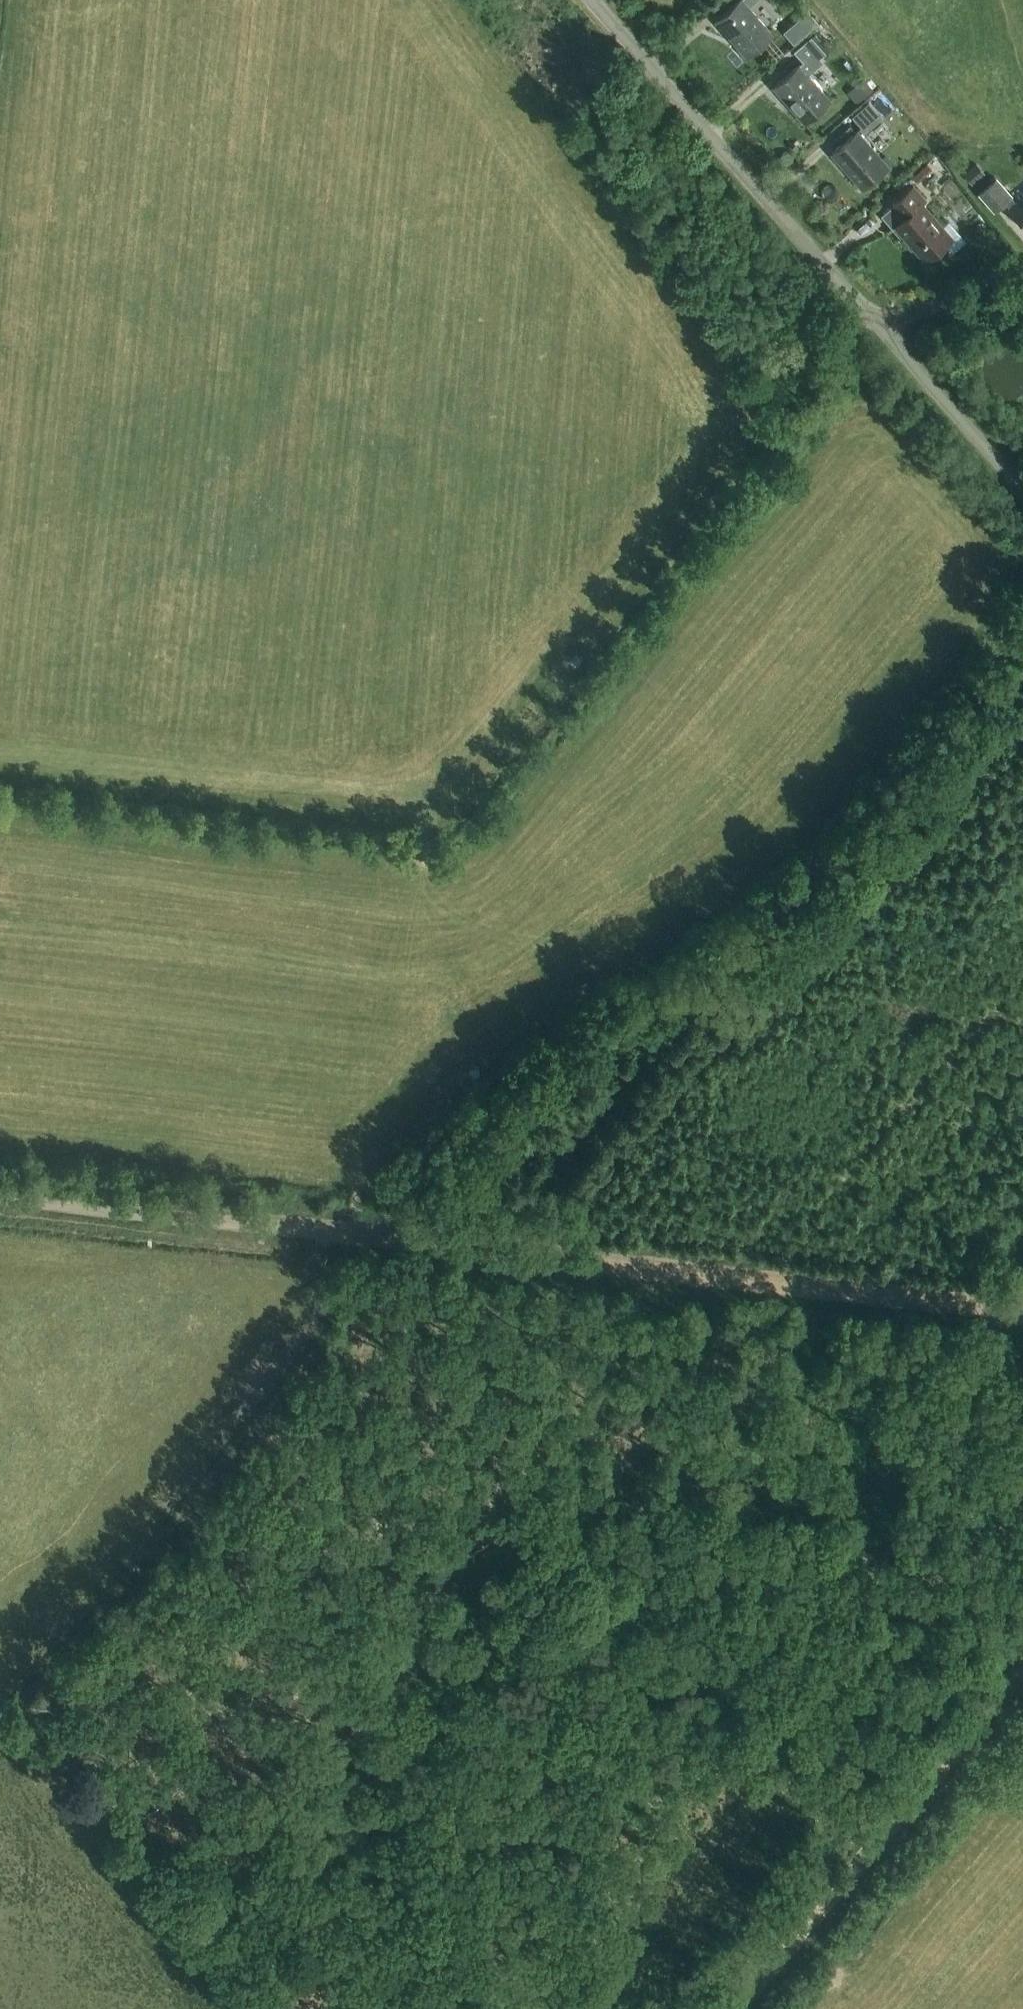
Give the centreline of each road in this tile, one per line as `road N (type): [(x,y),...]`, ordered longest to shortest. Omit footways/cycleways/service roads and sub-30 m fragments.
road 1 (track): [(0,1193),(1022,1309)]
road 2 (unclassified): [(883,333),(593,0)]
road 3 (track): [(736,2008),(1022,1672)]
road 4 (unclassified): [(1022,492),(883,333)]
road 5 (unclassified): [(883,333),(909,311),(1022,296)]

